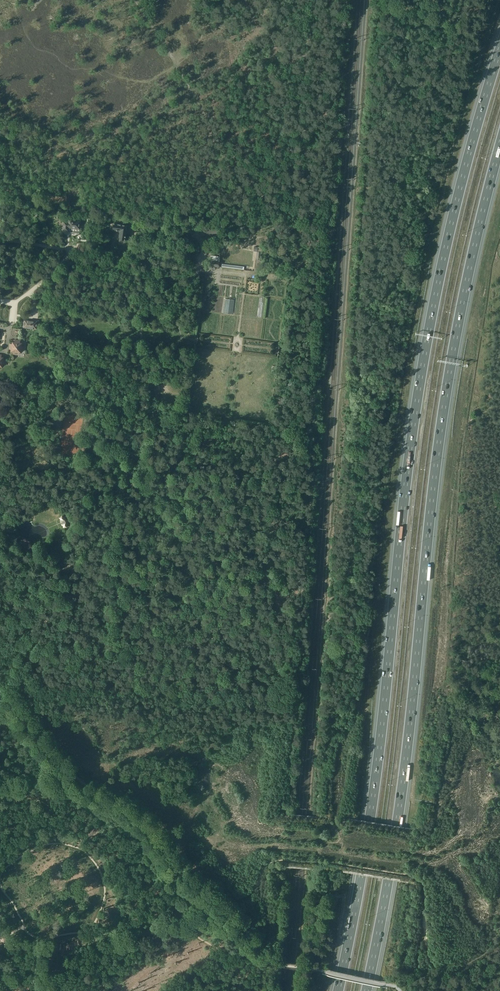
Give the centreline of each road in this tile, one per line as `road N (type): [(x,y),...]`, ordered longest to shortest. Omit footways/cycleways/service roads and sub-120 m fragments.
road 1 (motorway): [(499,49),(429,332),(370,820),(338,990)]
road 2 (motorway): [(366,990),(398,825),(440,431),(499,146)]
road 3 (track): [(313,225),(297,106),(313,0)]

